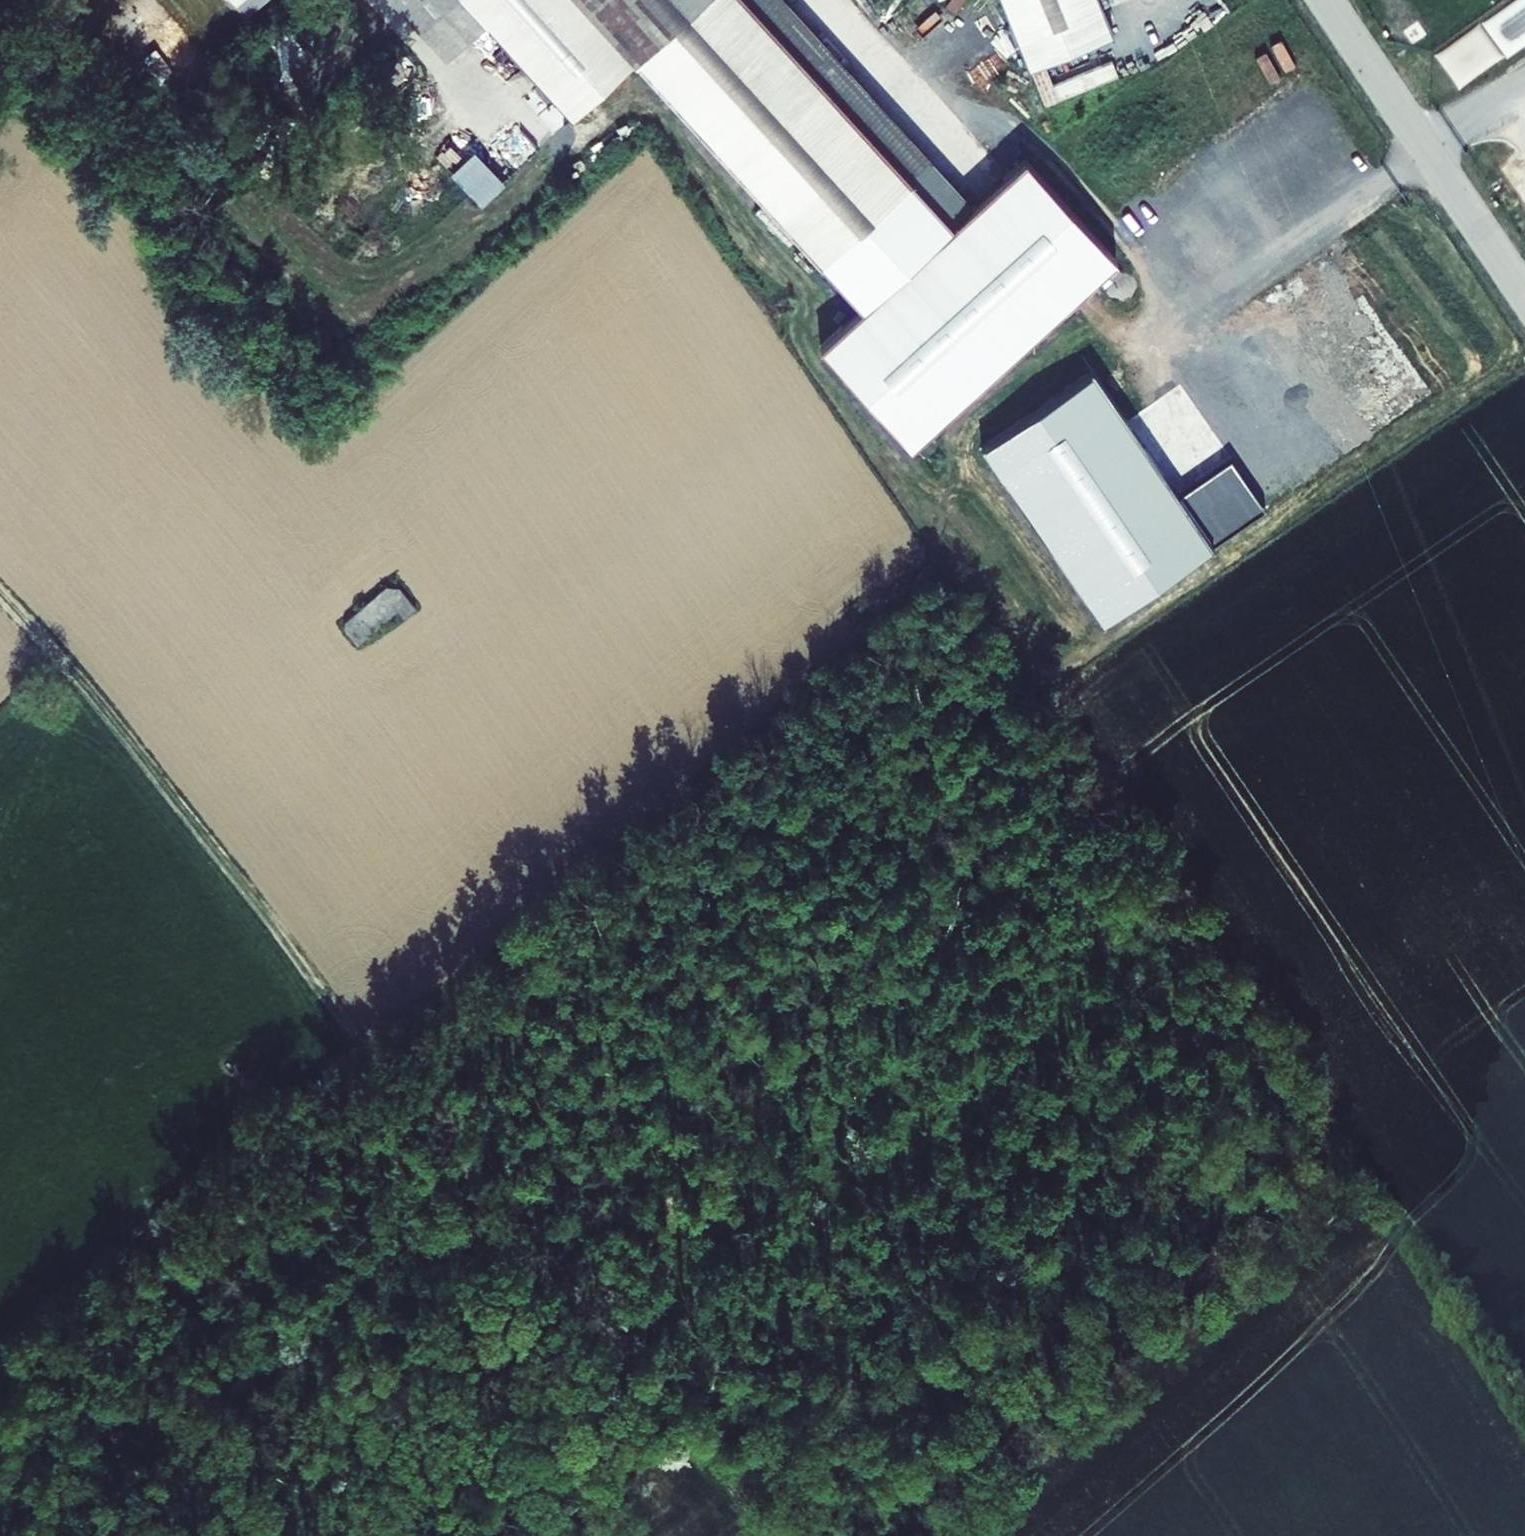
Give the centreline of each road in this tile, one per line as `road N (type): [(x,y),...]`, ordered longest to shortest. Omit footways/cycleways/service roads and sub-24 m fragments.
road 1 (track): [(0,596),(773,1535)]
road 2 (unclassified): [(1326,0),(1524,294)]

